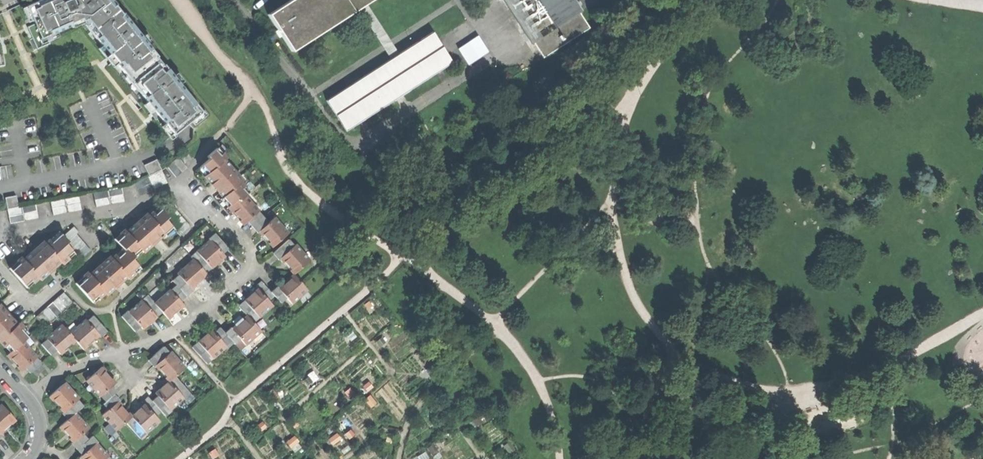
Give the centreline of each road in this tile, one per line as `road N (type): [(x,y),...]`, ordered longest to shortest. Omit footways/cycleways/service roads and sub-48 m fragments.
road 1 (residential): [(0,233),(172,195),(209,212),(244,242),(248,271),(199,316),(115,354)]

